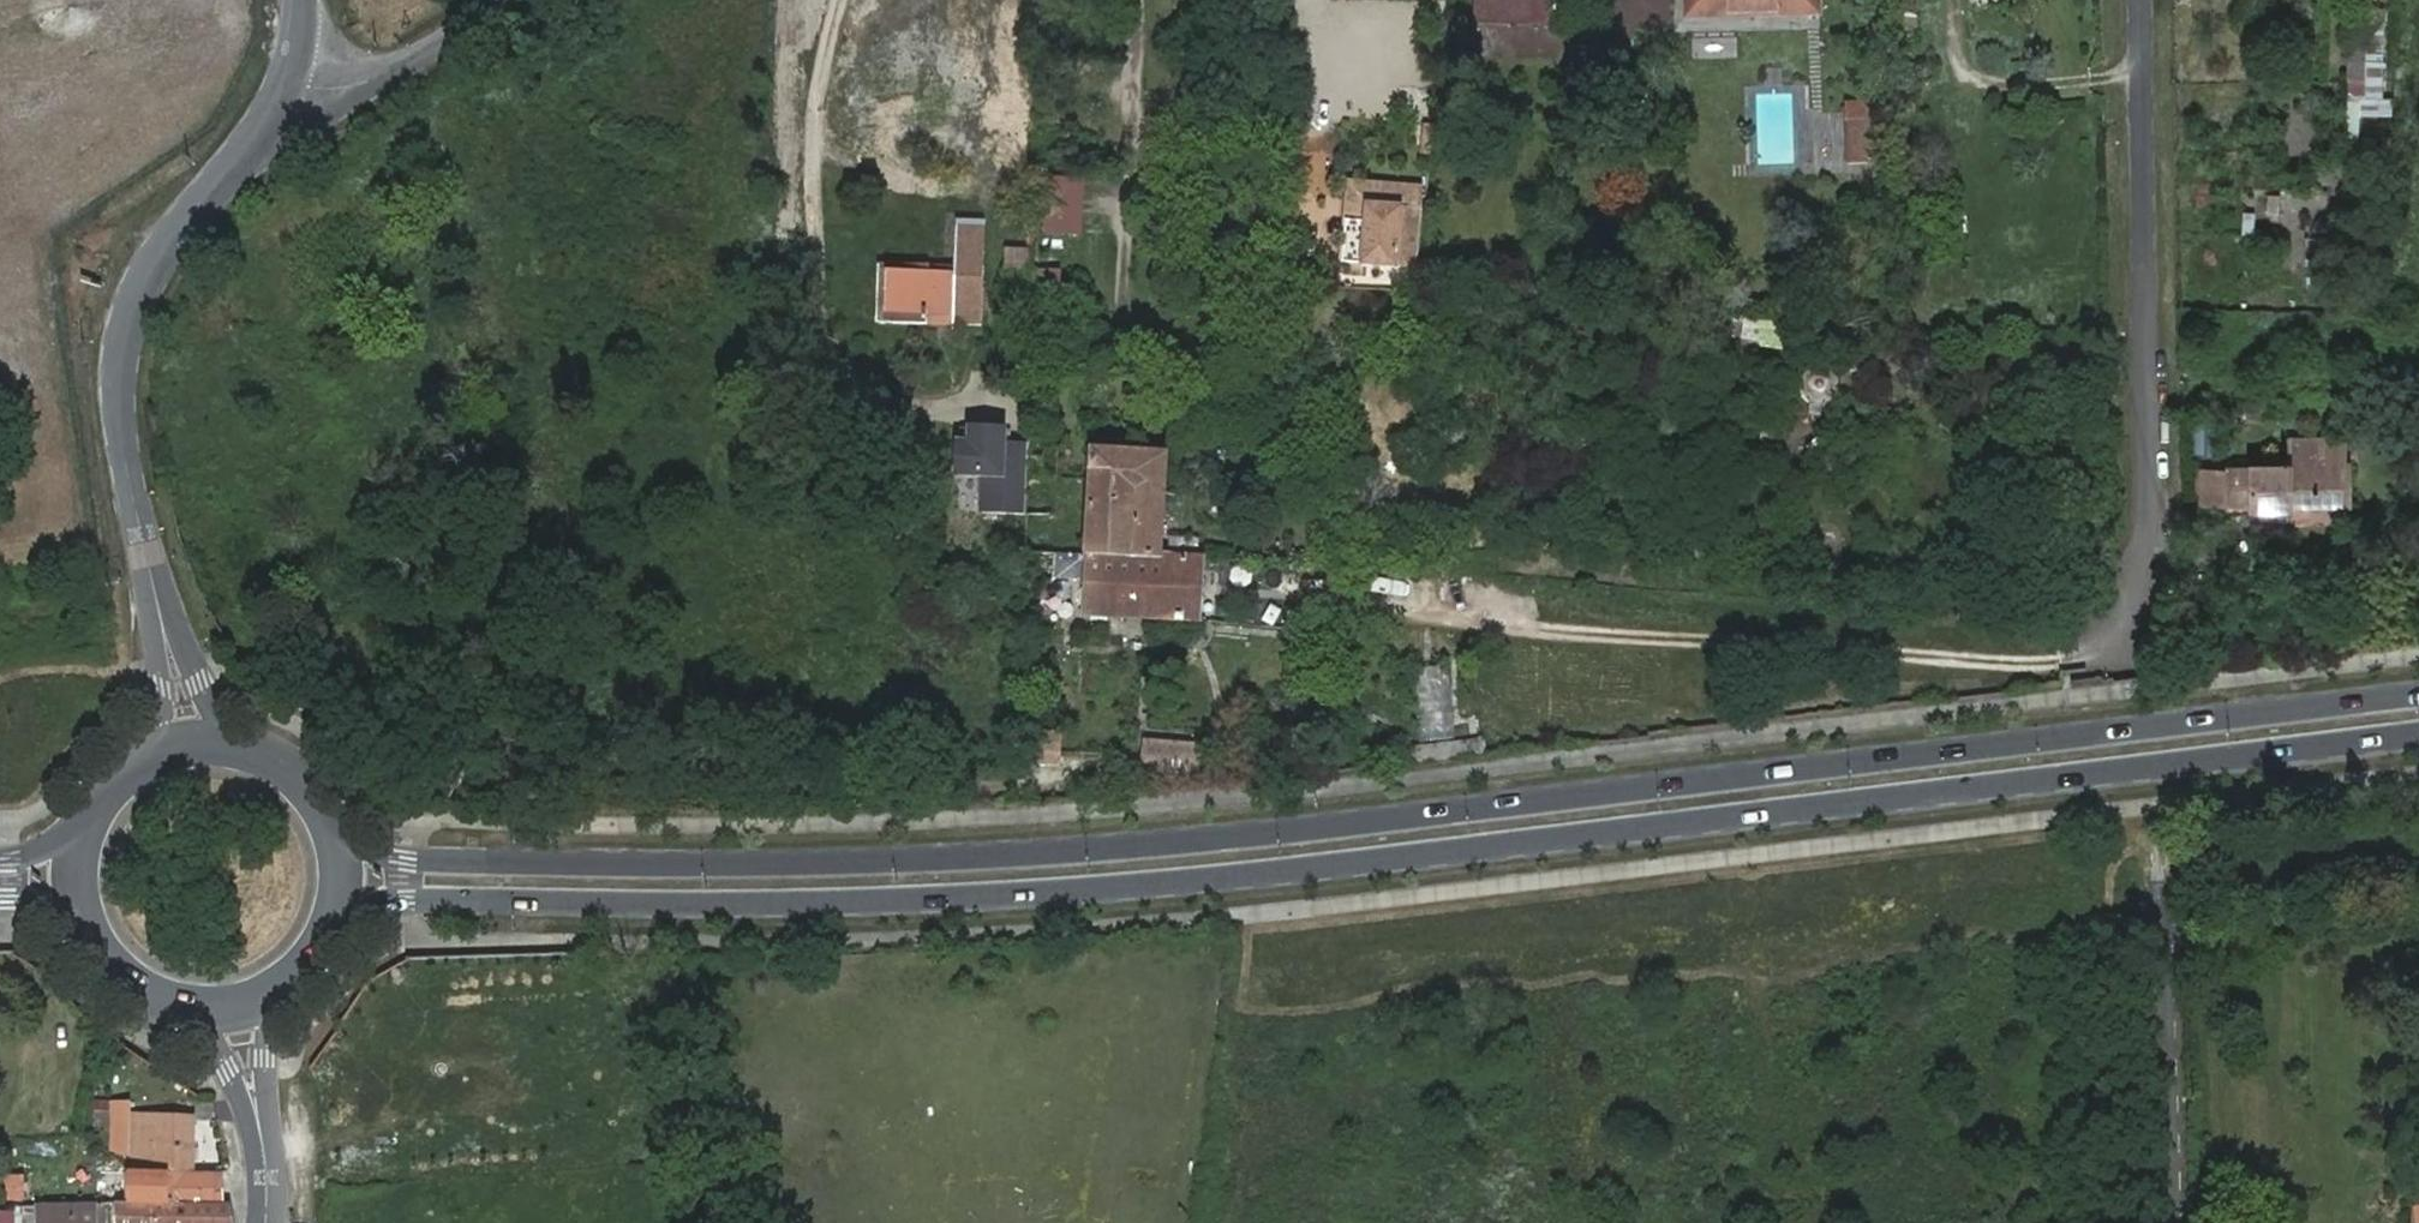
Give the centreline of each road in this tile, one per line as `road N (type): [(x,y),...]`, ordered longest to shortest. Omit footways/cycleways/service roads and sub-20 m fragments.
road 1 (secondary): [(324,944),(403,904),(822,905),(1109,885),(2418,732)]
road 2 (secondary): [(2418,692),(1089,848),(582,864),(407,861),(334,838)]
road 3 (residential): [(194,744),(124,432),(120,362),(143,293),(291,97)]
road 4 (residential): [(2116,656),(2155,578),(2145,0)]
road 5 (track): [(1136,0),(1116,452)]
road 6 (track): [(819,130),(816,210),(826,303),(857,361),(941,413),(965,415)]
road 7 (unclassified): [(2158,1222),(2158,882)]
road 8 (residential): [(291,97),(400,71),(511,0)]
road 9 (unclassified): [(245,1010),(270,1222)]
road 10 (secondary): [(75,922),(103,970),(141,1000),(186,1014),(245,1010)]
road 11 (secondary): [(334,838),(295,778),(230,746),(194,744)]
road 12 (secondary): [(194,744),(152,754),(116,776),(88,809),(72,848)]
road 13 (track): [(819,130),(852,157),(954,178)]
road 14 (track): [(841,0),(819,130)]

